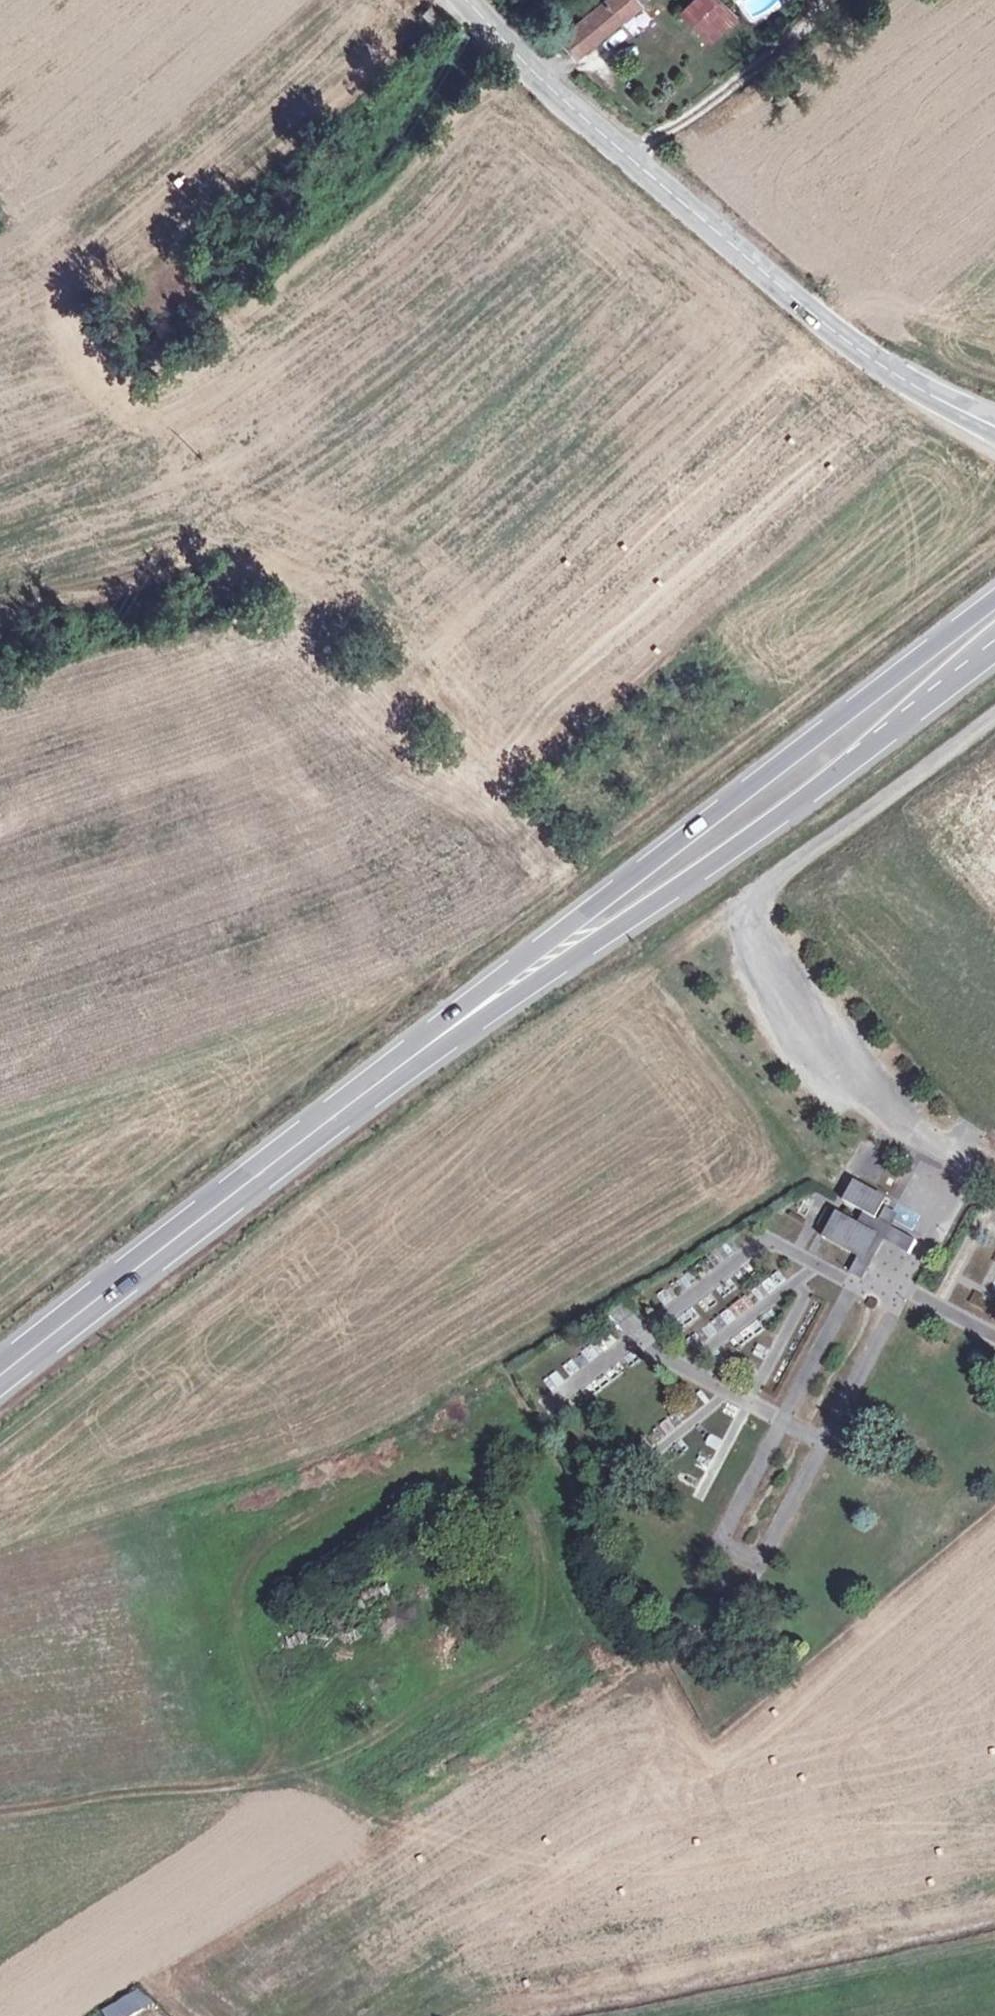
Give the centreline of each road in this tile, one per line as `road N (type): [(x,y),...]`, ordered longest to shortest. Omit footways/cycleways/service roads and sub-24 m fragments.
road 1 (secondary): [(994,598),(594,905),(458,1023)]
road 2 (residential): [(474,0),(848,348),(994,424)]
road 3 (secondary): [(458,1023),(621,927),(931,700)]
road 4 (secondary): [(0,1366),(228,1186),(458,1023)]

